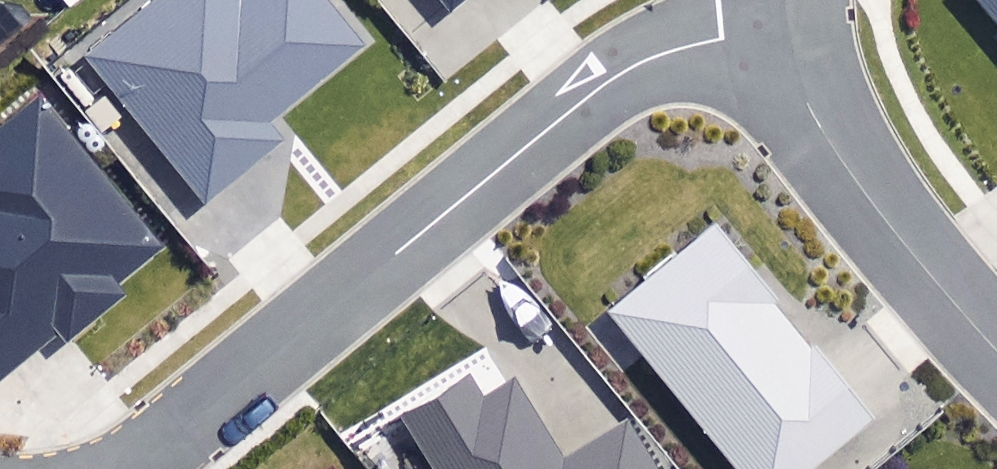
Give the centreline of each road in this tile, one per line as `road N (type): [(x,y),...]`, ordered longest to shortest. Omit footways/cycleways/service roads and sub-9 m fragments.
road 1 (residential): [(136,468),(606,82),(647,57),(787,22)]
road 2 (residential): [(996,349),(858,182),(811,107),(787,22)]

